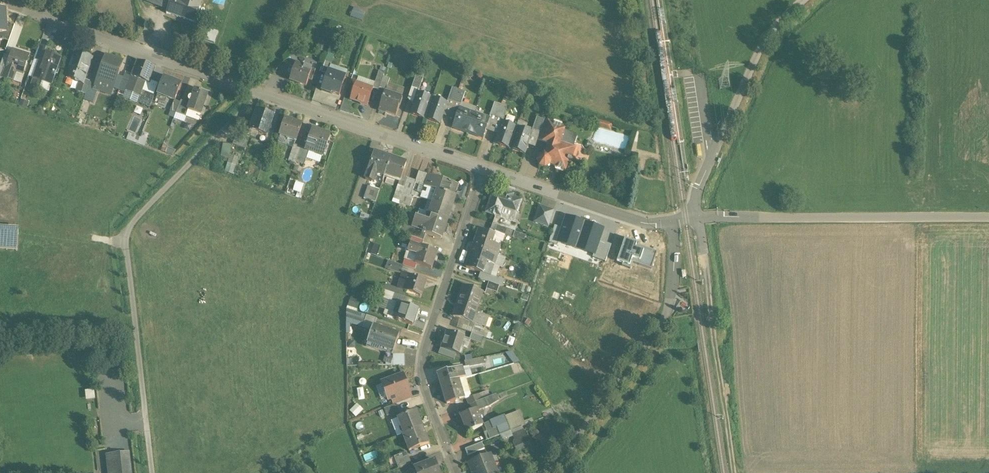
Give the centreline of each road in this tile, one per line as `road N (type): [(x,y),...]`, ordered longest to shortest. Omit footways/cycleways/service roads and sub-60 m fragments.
road 1 (residential): [(10,0),(486,168)]
road 2 (residential): [(458,472),(427,396),(422,358),(486,168)]
road 3 (residential): [(544,472),(663,323),(670,223)]
road 4 (unclassified): [(700,219),(988,224)]
road 5 (track): [(700,219),(737,472)]
road 6 (residential): [(486,168),(631,218),(670,223)]
road 7 (track): [(804,0),(773,31),(713,155)]

